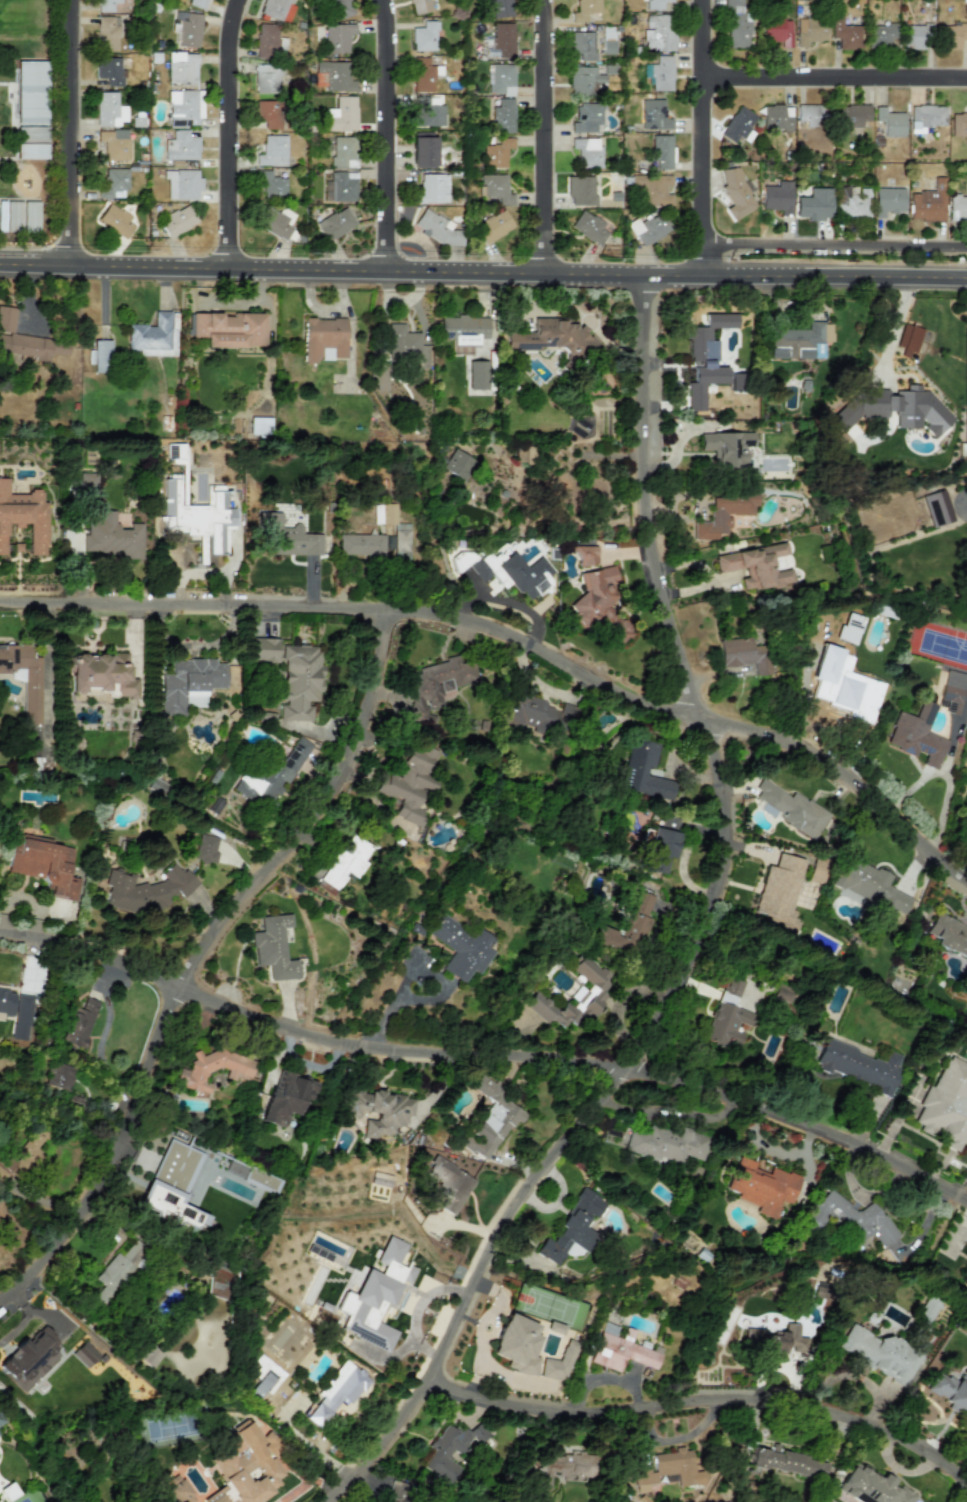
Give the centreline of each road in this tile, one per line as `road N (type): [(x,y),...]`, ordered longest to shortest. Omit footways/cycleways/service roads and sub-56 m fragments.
road 1 (residential): [(329,1501),(400,1423),(516,1207),(657,1024),(700,941),(725,862),(722,774),(673,633),(651,530),(642,275)]
road 2 (residential): [(0,605),(415,612),(481,625),(624,696),(799,747),(855,781),(966,876)]
road 3 (residential): [(0,936),(110,957),(272,1023),(362,1047),(572,1063),(729,1095),(842,1136),(966,1197)]
road 4 (tertiary): [(966,280),(0,265)]
road 5 (residential): [(0,1306),(57,1251),(102,1188),(185,988),(228,919),(322,812),(353,759),(374,702),(386,611)]
road 6 (residential): [(430,1378),(545,1412),(736,1399),(815,1407),(889,1431),(966,1475)]
road 7 (residential): [(707,276),(706,0)]
road 8 (residential): [(545,273),(546,0)]
road 9 (residential): [(388,271),(385,0)]
road 10 (residential): [(230,268),(231,42),(240,0)]
road 11 (residential): [(73,266),(72,0)]
road 12 (residential): [(707,74),(966,77)]

